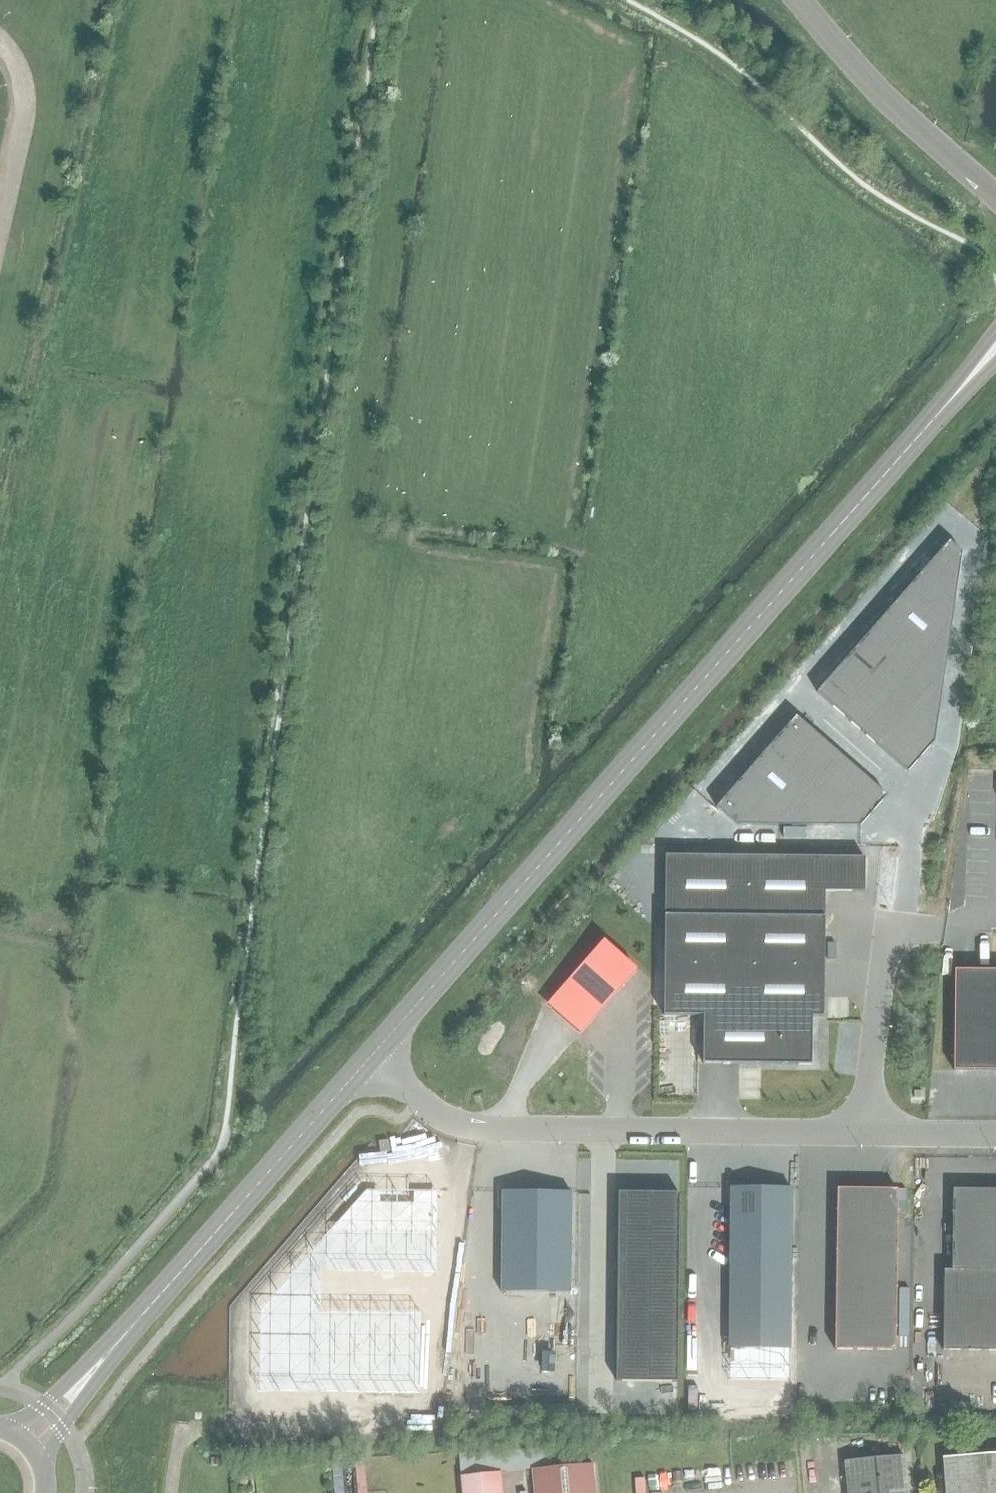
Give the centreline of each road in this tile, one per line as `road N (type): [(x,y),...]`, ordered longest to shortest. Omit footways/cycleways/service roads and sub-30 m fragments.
road 1 (tertiary): [(372,1055),(964,383)]
road 2 (unclassified): [(372,1055),(434,1113),(461,1126),(862,1134)]
road 3 (tertiary): [(109,1352),(372,1055)]
road 4 (unclassified): [(799,0),(914,127),(995,199)]
road 5 (unclassified): [(887,922),(862,1134)]
road 6 (unclassified): [(862,1134),(995,1136)]
road 7 (tertiary): [(109,1352),(85,1363),(8,1430)]
road 8 (tertiary): [(37,1454),(109,1352)]

